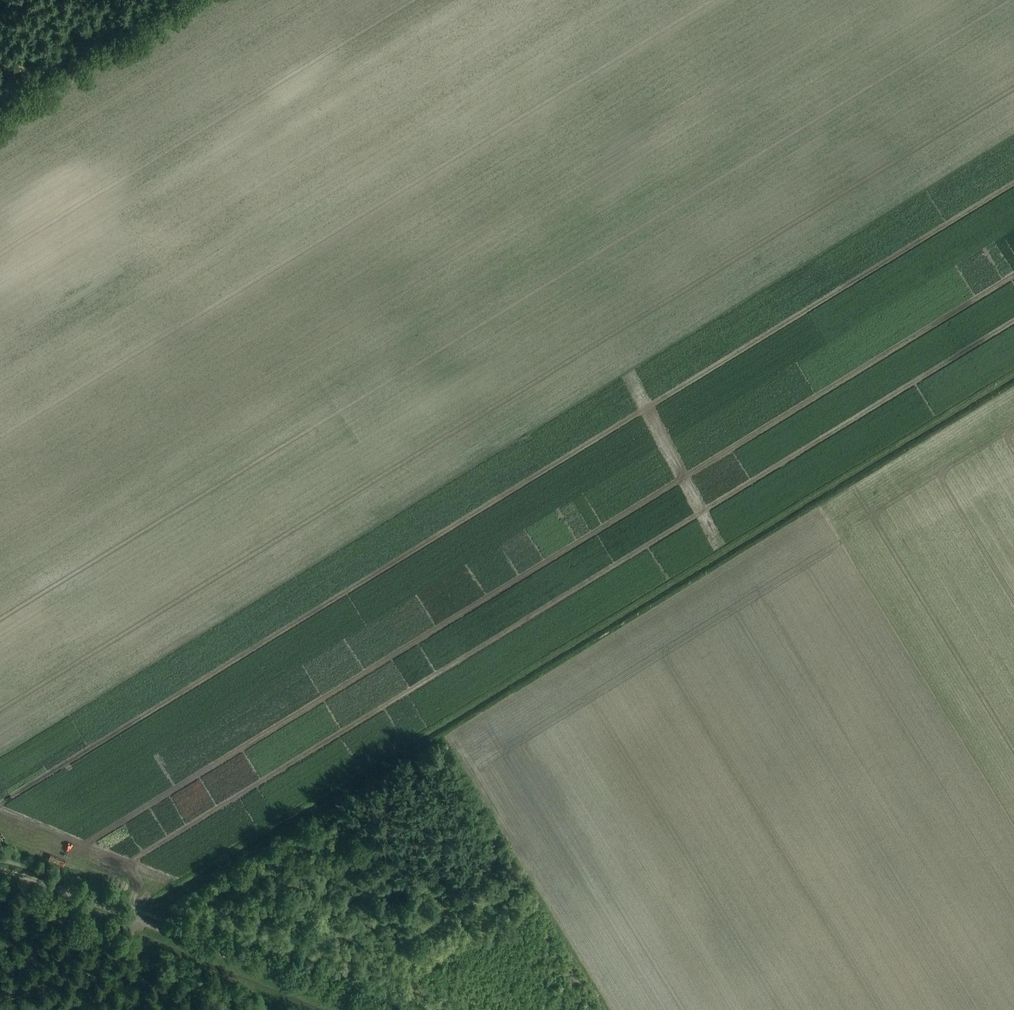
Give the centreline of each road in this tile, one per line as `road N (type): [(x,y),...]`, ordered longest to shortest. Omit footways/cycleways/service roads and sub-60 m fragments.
road 1 (track): [(0,871),(364,1009)]
road 2 (track): [(163,0),(0,100)]

